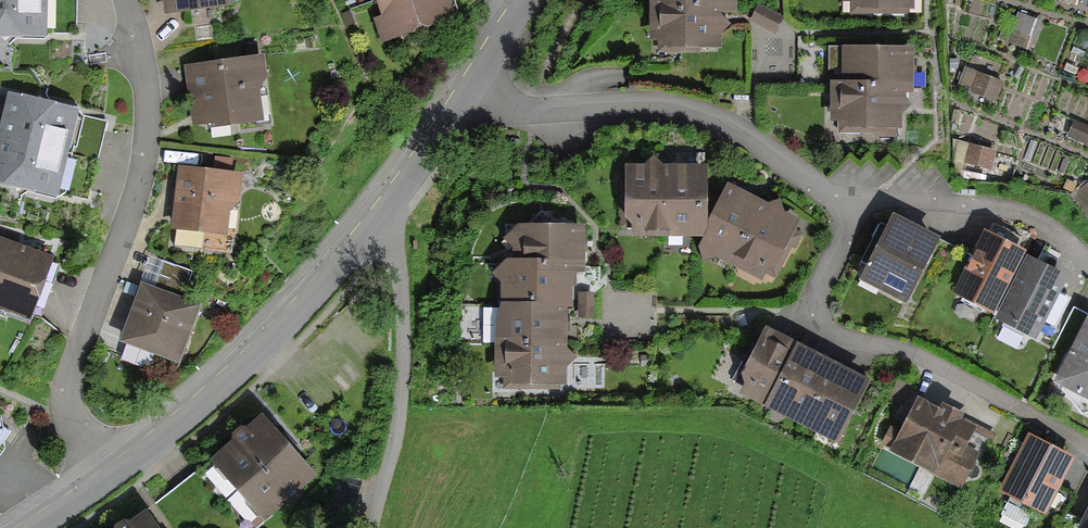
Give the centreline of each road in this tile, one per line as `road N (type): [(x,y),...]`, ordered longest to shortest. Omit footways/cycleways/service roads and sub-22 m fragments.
road 1 (residential): [(126,0),(147,92),(147,144),(68,388),(72,417),(113,475)]
road 2 (residential): [(855,196),(851,224),(822,284),(832,329),(896,348),(1087,449)]
road 3 (residential): [(468,85),(523,109),(692,107),(751,136),(827,190),(855,196)]
road 4 (residential): [(113,475),(272,338),(383,217)]
road 5 (residential): [(383,217),(398,244),(405,343),(402,398),(371,527)]
road 6 (residential): [(1087,257),(1028,212),(855,196)]
road 7 (residential): [(383,217),(468,85)]

